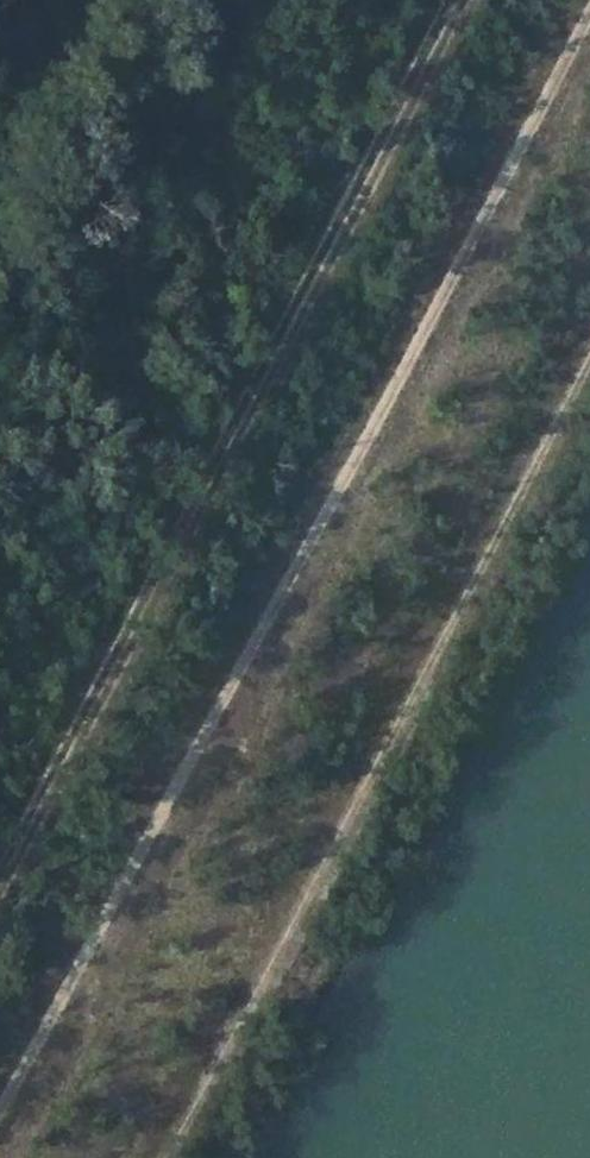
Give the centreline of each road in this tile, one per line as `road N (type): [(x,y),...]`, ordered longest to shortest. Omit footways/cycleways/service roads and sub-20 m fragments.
road 1 (track): [(589,10),(0,1100)]
road 2 (track): [(0,896),(194,536),(465,0)]

